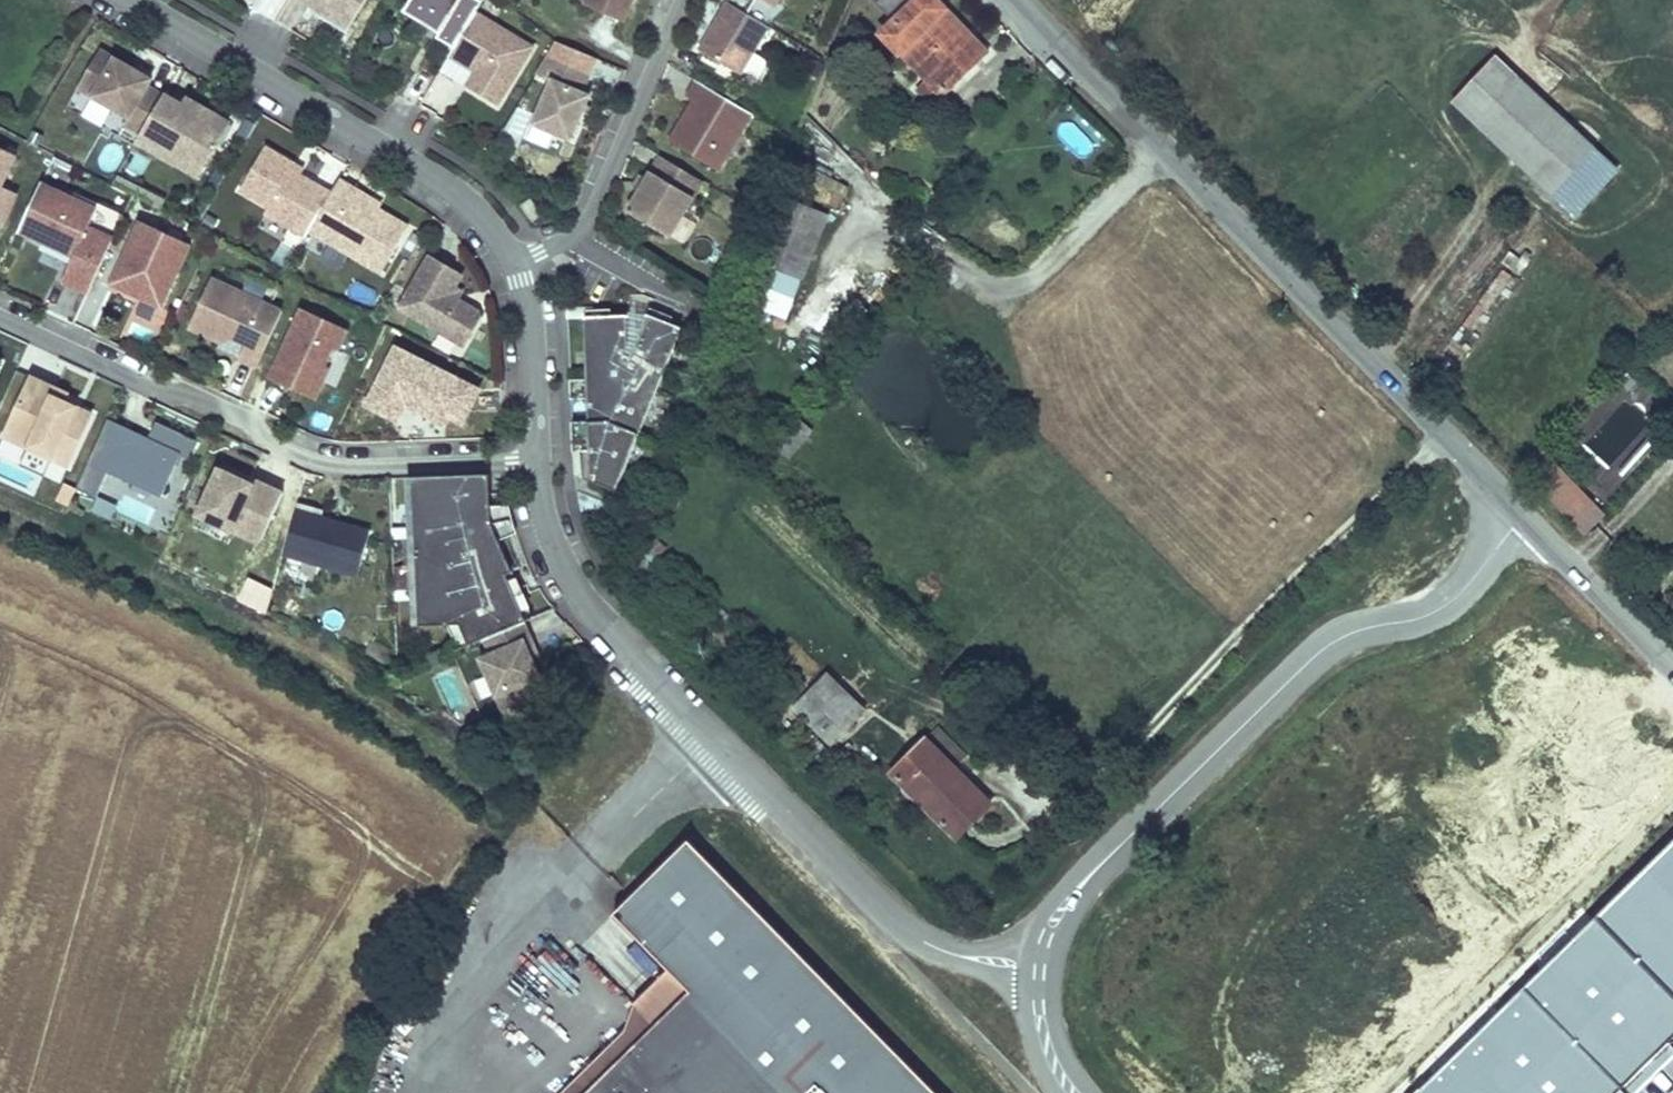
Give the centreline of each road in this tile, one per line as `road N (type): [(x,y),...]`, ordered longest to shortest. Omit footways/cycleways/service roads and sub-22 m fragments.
road 1 (residential): [(1039,967),(926,944),(712,739),(575,591),(547,535),(534,461)]
road 2 (tertiary): [(1521,516),(1009,0)]
road 3 (unclassified): [(1521,516),(1467,588),(1436,613),(1360,630),(1315,655),(1078,890),(1057,918),(1039,967)]
road 4 (residential): [(0,318),(152,391),(180,390),(309,460),(534,461)]
road 5 (track): [(1441,436),(1139,737),(1035,820)]
road 6 (residential): [(512,268),(473,210),(445,186),(127,0)]
road 7 (residential): [(512,268),(572,242),(594,220),(687,0)]
road 8 (tertiary): [(1672,668),(1521,516)]
road 9 (residential): [(534,461),(529,329),(512,268)]
road 10 (unclassified): [(1039,967),(1043,1032),(1073,1092)]

